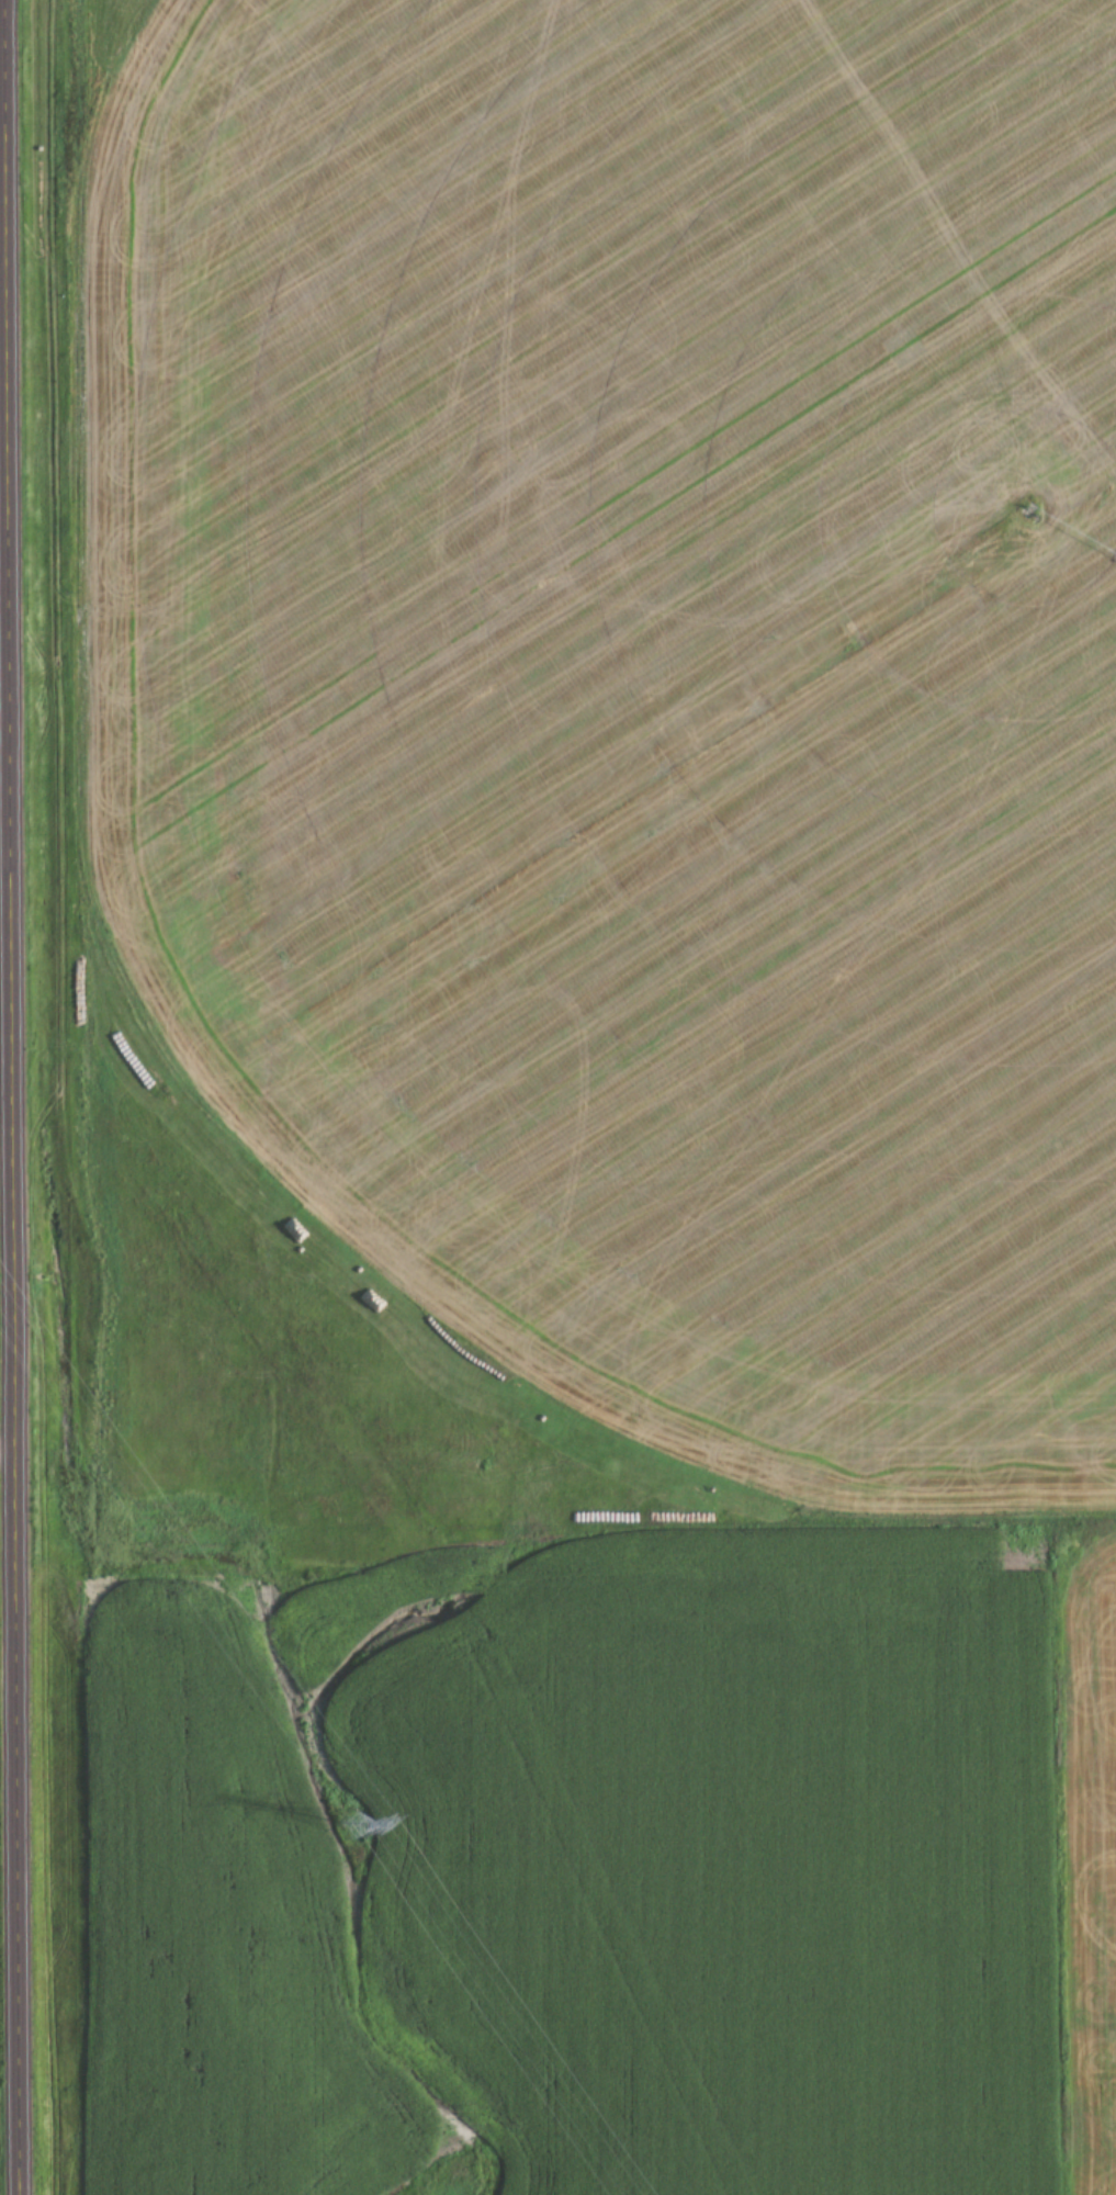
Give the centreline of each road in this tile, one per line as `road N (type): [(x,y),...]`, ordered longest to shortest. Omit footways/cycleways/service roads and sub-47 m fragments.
road 1 (secondary): [(24,2194),(7,0)]

